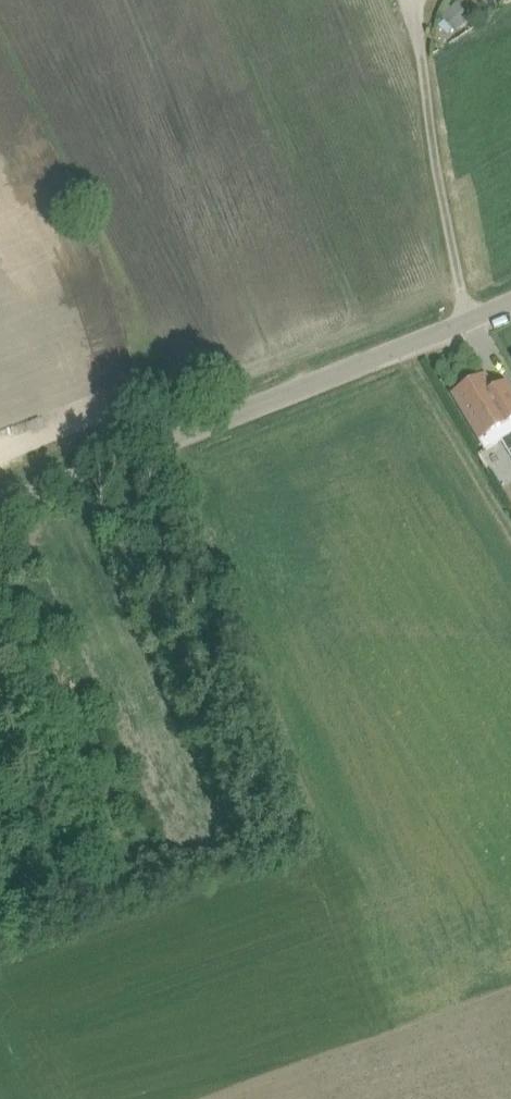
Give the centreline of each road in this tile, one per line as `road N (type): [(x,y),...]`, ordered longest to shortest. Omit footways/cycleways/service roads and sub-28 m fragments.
road 1 (unclassified): [(0,506),(510,302)]

